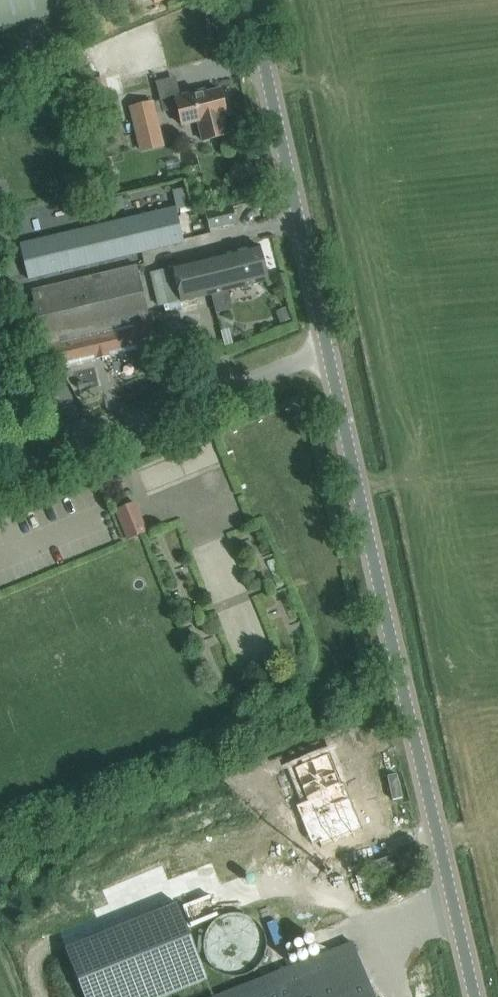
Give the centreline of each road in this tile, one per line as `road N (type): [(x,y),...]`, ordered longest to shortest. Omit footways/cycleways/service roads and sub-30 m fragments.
road 1 (tertiary): [(471,996),(251,0)]
road 2 (track): [(0,480),(327,348)]

